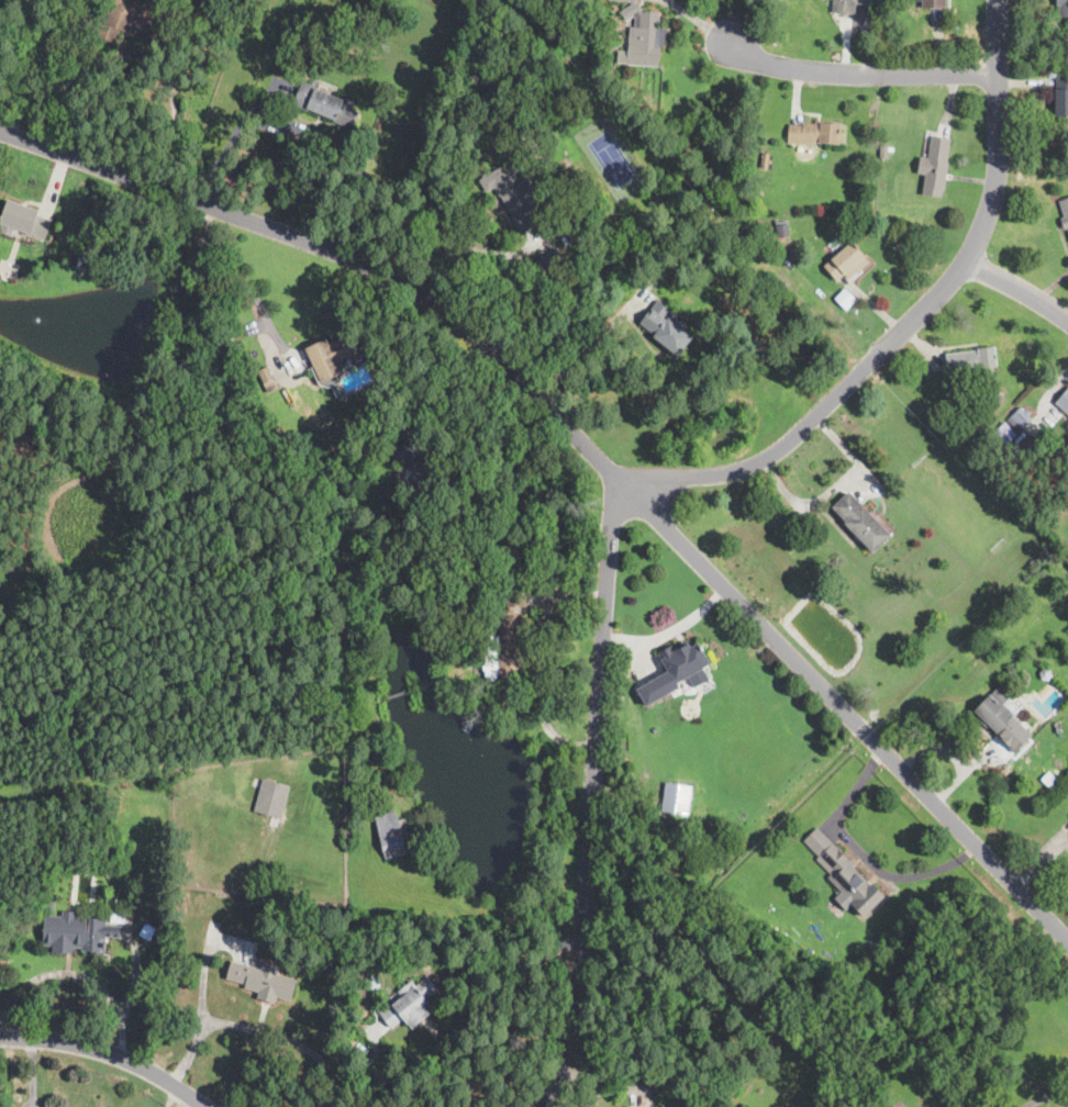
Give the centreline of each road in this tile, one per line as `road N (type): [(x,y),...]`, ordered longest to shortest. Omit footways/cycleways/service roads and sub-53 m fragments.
road 1 (residential): [(1067,937),(453,314),(365,265),(0,134)]
road 2 (residential): [(630,492),(743,469),(775,454),(843,395),(969,262),(1000,167),(1001,0)]
road 3 (residential): [(538,1106),(560,1074),(581,1002),(608,594),(630,492)]
road 4 (residential): [(1002,76),(844,76),(759,62),(735,45)]
road 5 (residential): [(0,1038),(121,1058),(208,1106)]

